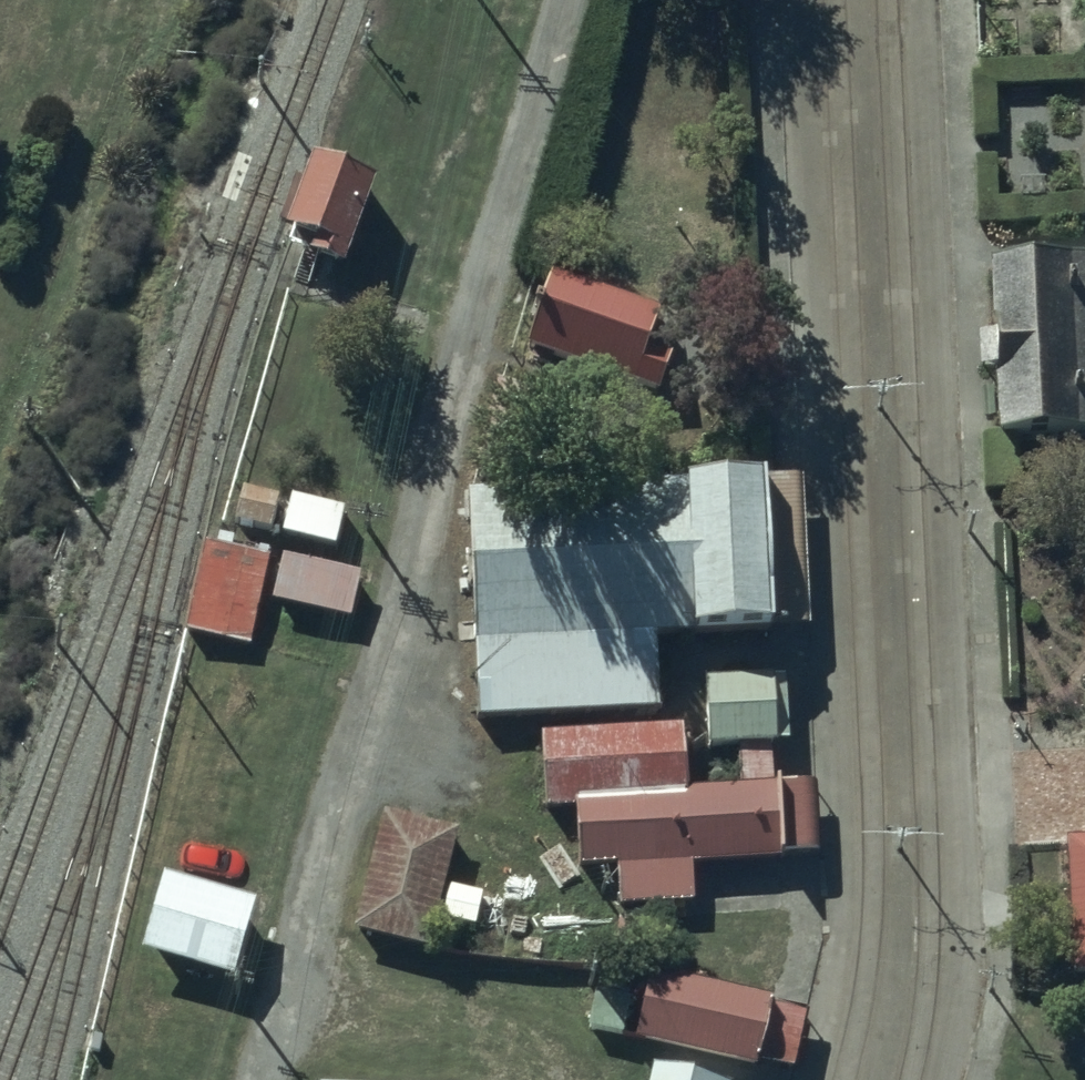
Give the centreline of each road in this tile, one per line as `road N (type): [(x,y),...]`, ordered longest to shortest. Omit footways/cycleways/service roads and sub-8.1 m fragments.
road 1 (track): [(568,0),(256,1079)]

